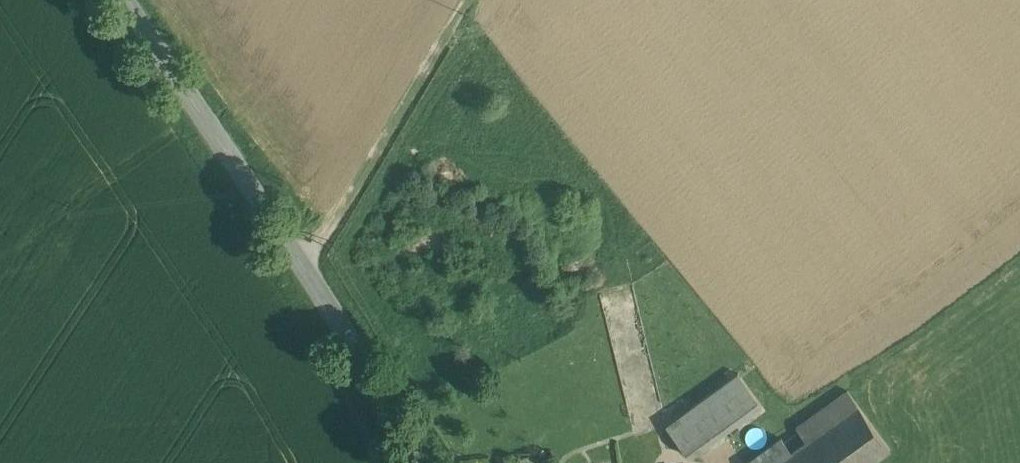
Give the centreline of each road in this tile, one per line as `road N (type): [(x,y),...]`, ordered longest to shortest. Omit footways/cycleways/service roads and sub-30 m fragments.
road 1 (secondary): [(125,0),(302,264),(420,462)]
road 2 (track): [(302,264),(324,242),(470,0)]

